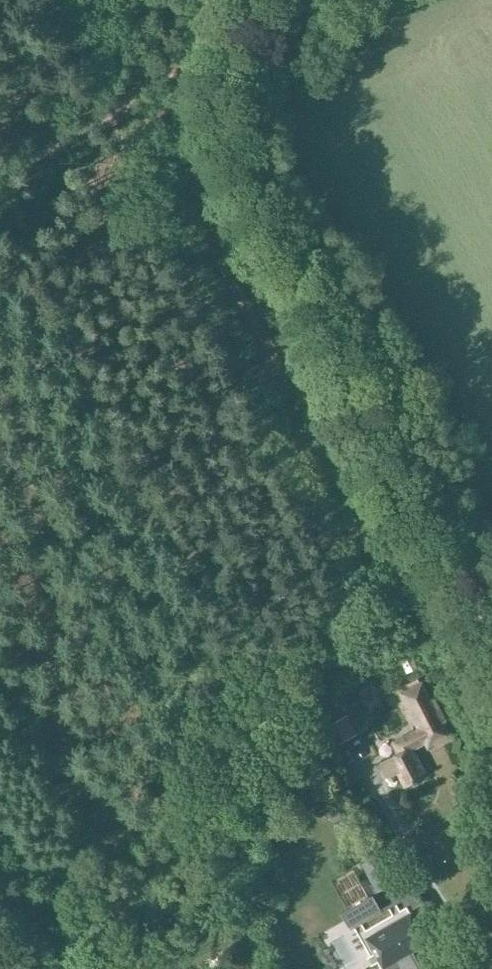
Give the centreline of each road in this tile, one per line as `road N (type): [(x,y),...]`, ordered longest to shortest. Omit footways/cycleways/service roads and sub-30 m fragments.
road 1 (track): [(226,46),(215,120),(225,150),(337,382),(374,501),(491,688)]

